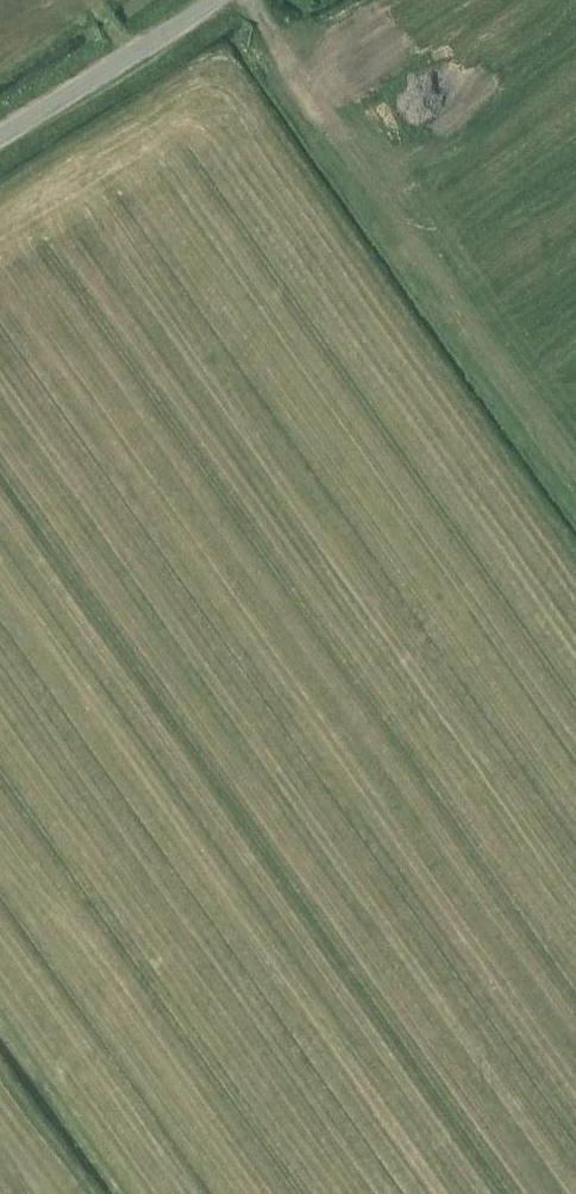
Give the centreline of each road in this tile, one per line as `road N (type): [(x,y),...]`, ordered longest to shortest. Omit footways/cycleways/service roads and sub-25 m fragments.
road 1 (unclassified): [(0,138),(216,0)]

